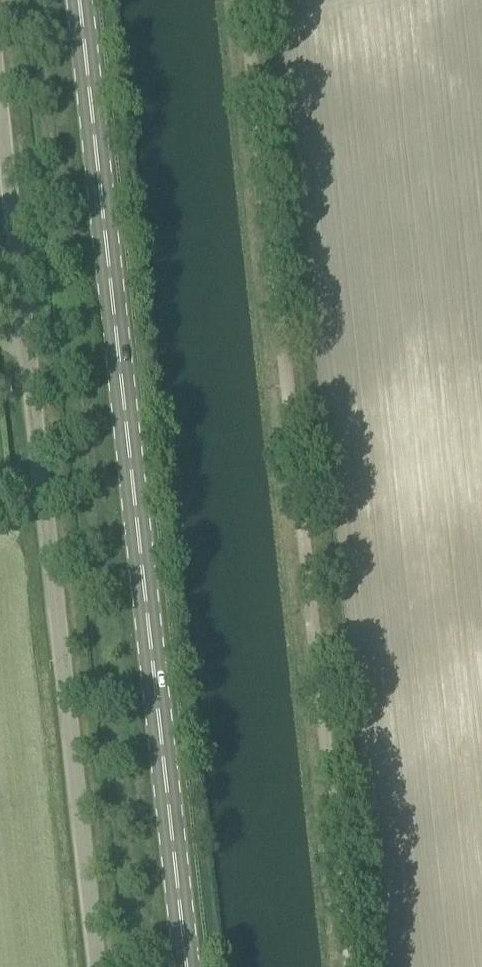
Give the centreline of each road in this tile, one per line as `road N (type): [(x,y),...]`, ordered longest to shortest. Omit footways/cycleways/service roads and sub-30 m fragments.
road 1 (primary): [(188,966),(81,0)]
road 2 (track): [(355,966),(251,0)]
road 3 (unclassified): [(99,966),(0,80)]

